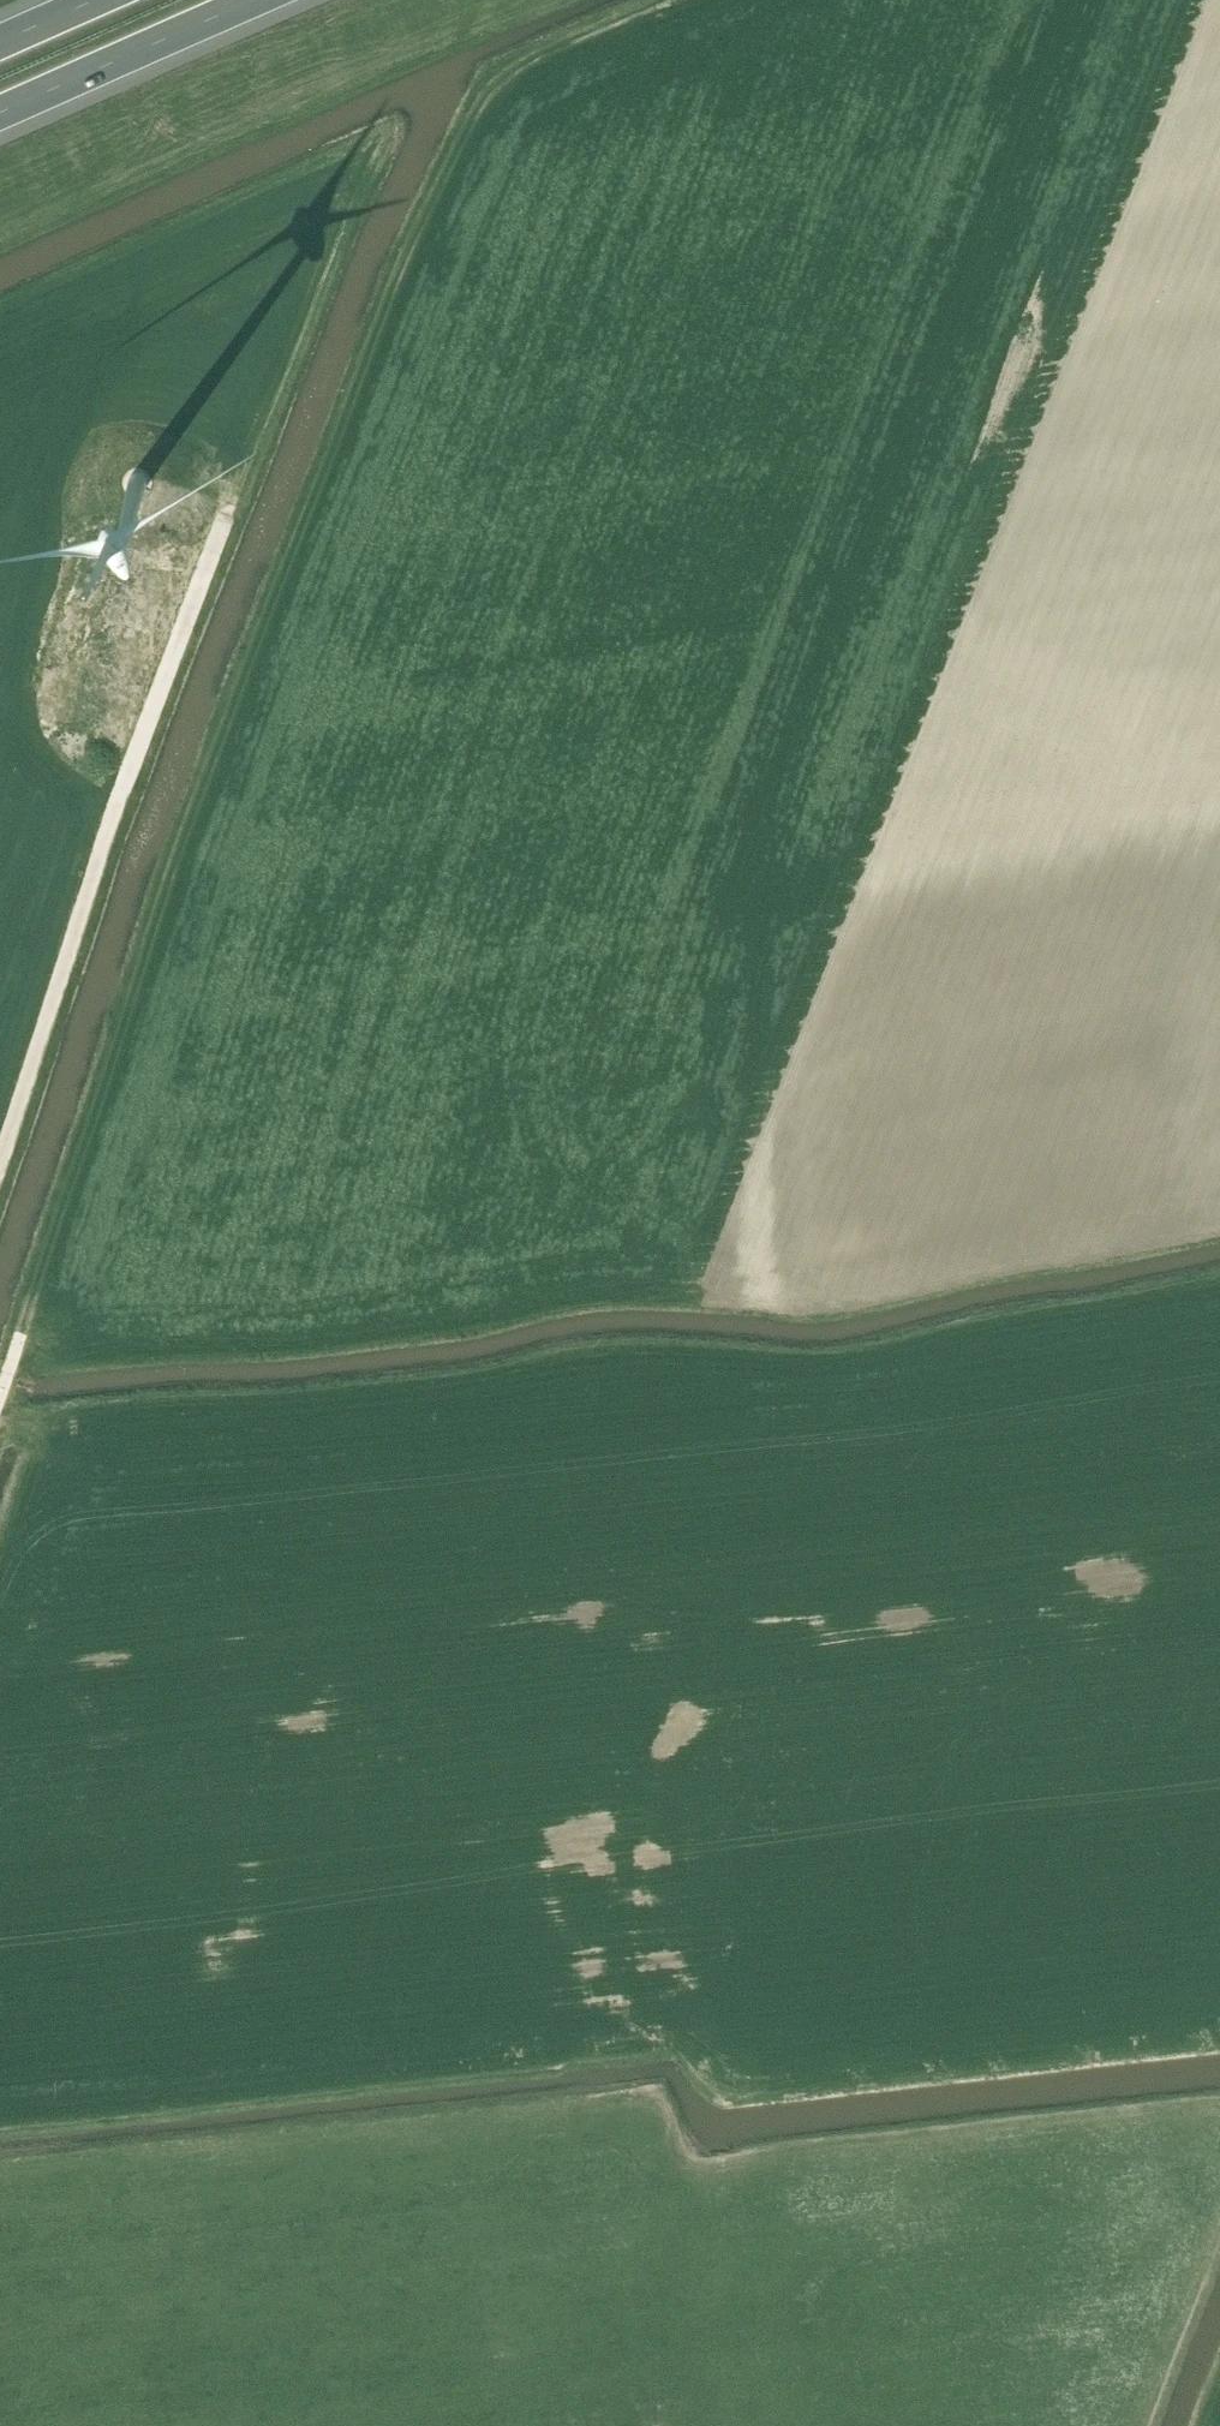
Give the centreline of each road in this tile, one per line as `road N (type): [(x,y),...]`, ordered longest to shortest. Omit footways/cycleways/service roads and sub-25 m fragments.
road 1 (track): [(0,1161),(130,770),(224,521)]
road 2 (motorway): [(0,113),(255,0)]

